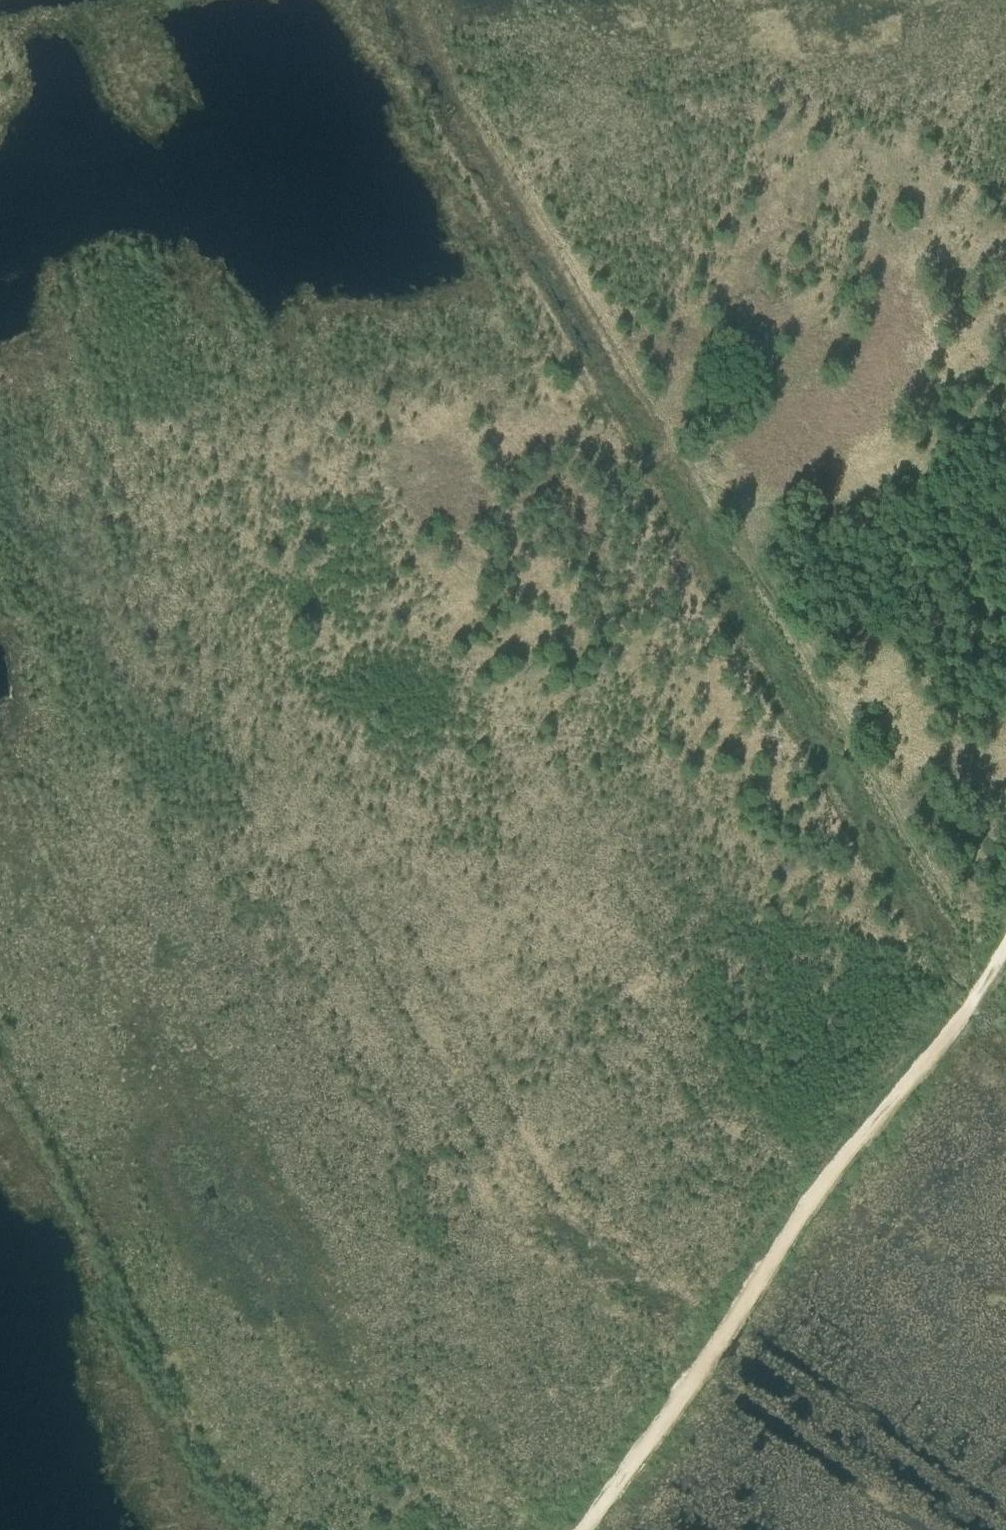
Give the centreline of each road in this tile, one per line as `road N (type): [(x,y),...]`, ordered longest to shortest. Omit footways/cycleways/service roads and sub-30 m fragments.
road 1 (track): [(1005,932),(591,1529)]

